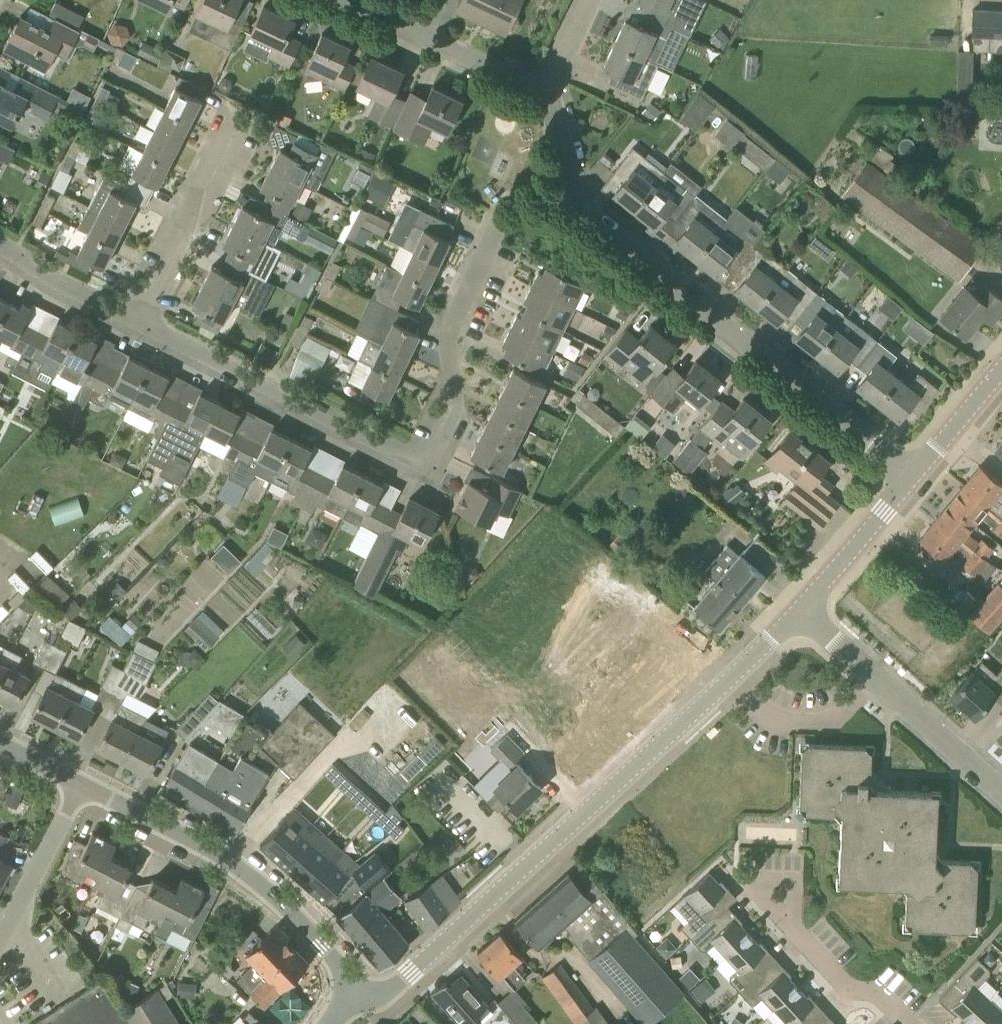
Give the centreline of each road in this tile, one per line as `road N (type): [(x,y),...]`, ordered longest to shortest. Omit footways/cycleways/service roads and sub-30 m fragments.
road 1 (residential): [(140,322),(400,452),(428,452),(453,407),(451,331),(494,233),(510,218),(567,206)]
road 2 (tertiary): [(347,993),(373,995),(399,985),(801,608)]
road 3 (residential): [(914,474),(567,206)]
road 4 (tertiary): [(347,993),(344,971),(321,942),(250,874),(83,783)]
road 5 (residential): [(1001,792),(801,608)]
road 6 (residential): [(140,322),(236,121)]
road 7 (residential): [(545,90),(358,0)]
road 8 (tertiary): [(801,608),(914,474)]
road 9 (residential): [(0,937),(83,783)]
road 10 (residential): [(913,1023),(881,995),(841,981),(788,924)]
road 11 (residential): [(140,322),(43,273),(0,241)]
road 12 (tertiary): [(914,474),(1001,368)]
road 13 (residential): [(567,206),(564,134),(545,90)]

